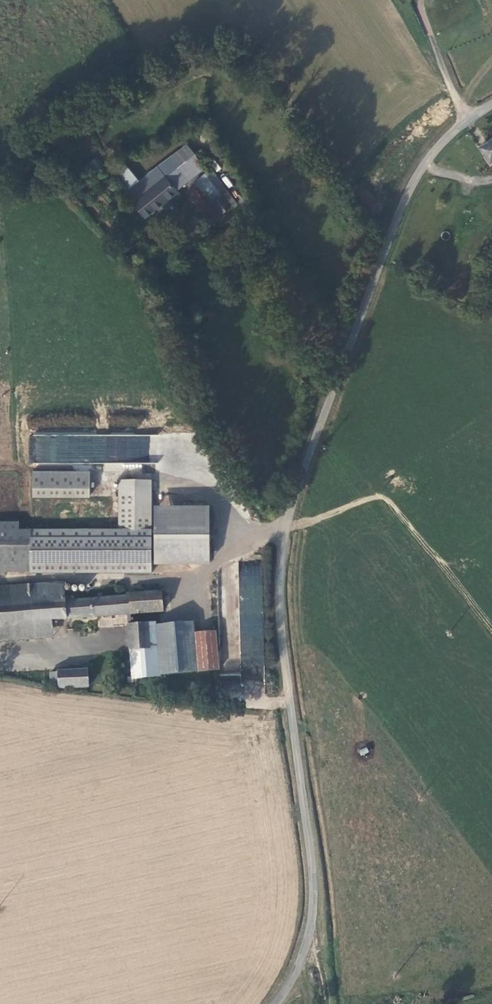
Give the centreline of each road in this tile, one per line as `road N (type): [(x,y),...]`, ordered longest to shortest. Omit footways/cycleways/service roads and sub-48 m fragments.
road 1 (unclassified): [(491,104),(443,136),(402,205),(286,520),(279,600),(314,873),(312,922),(276,1003)]

